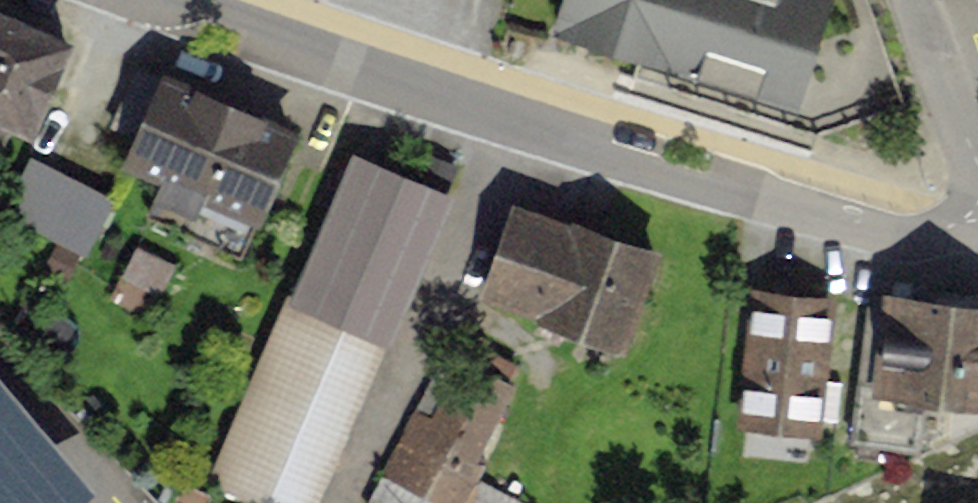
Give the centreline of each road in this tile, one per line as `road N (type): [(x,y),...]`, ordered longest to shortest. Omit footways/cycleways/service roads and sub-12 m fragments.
road 1 (residential): [(152,0),(799,205),(977,248)]
road 2 (residential): [(977,176),(917,0)]

